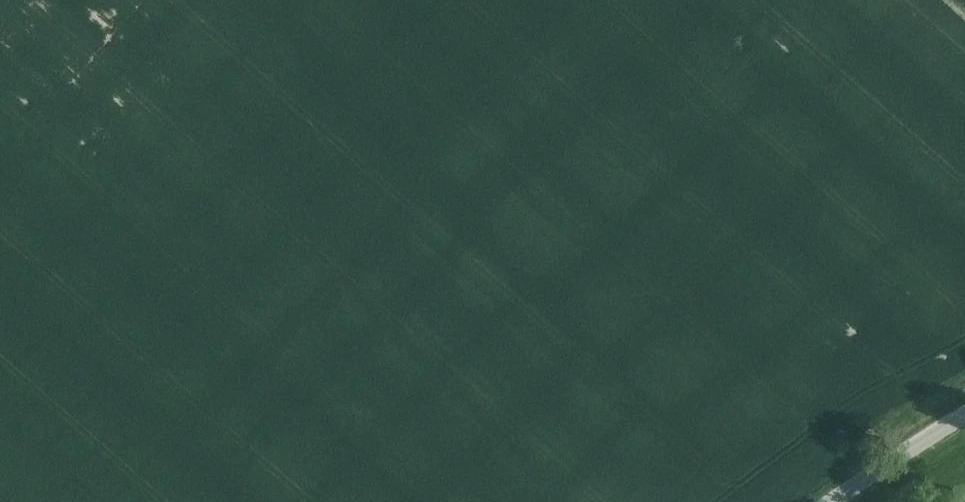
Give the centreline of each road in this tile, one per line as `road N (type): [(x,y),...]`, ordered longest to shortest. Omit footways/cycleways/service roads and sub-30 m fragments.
road 1 (unclassified): [(834,501),(964,415)]

